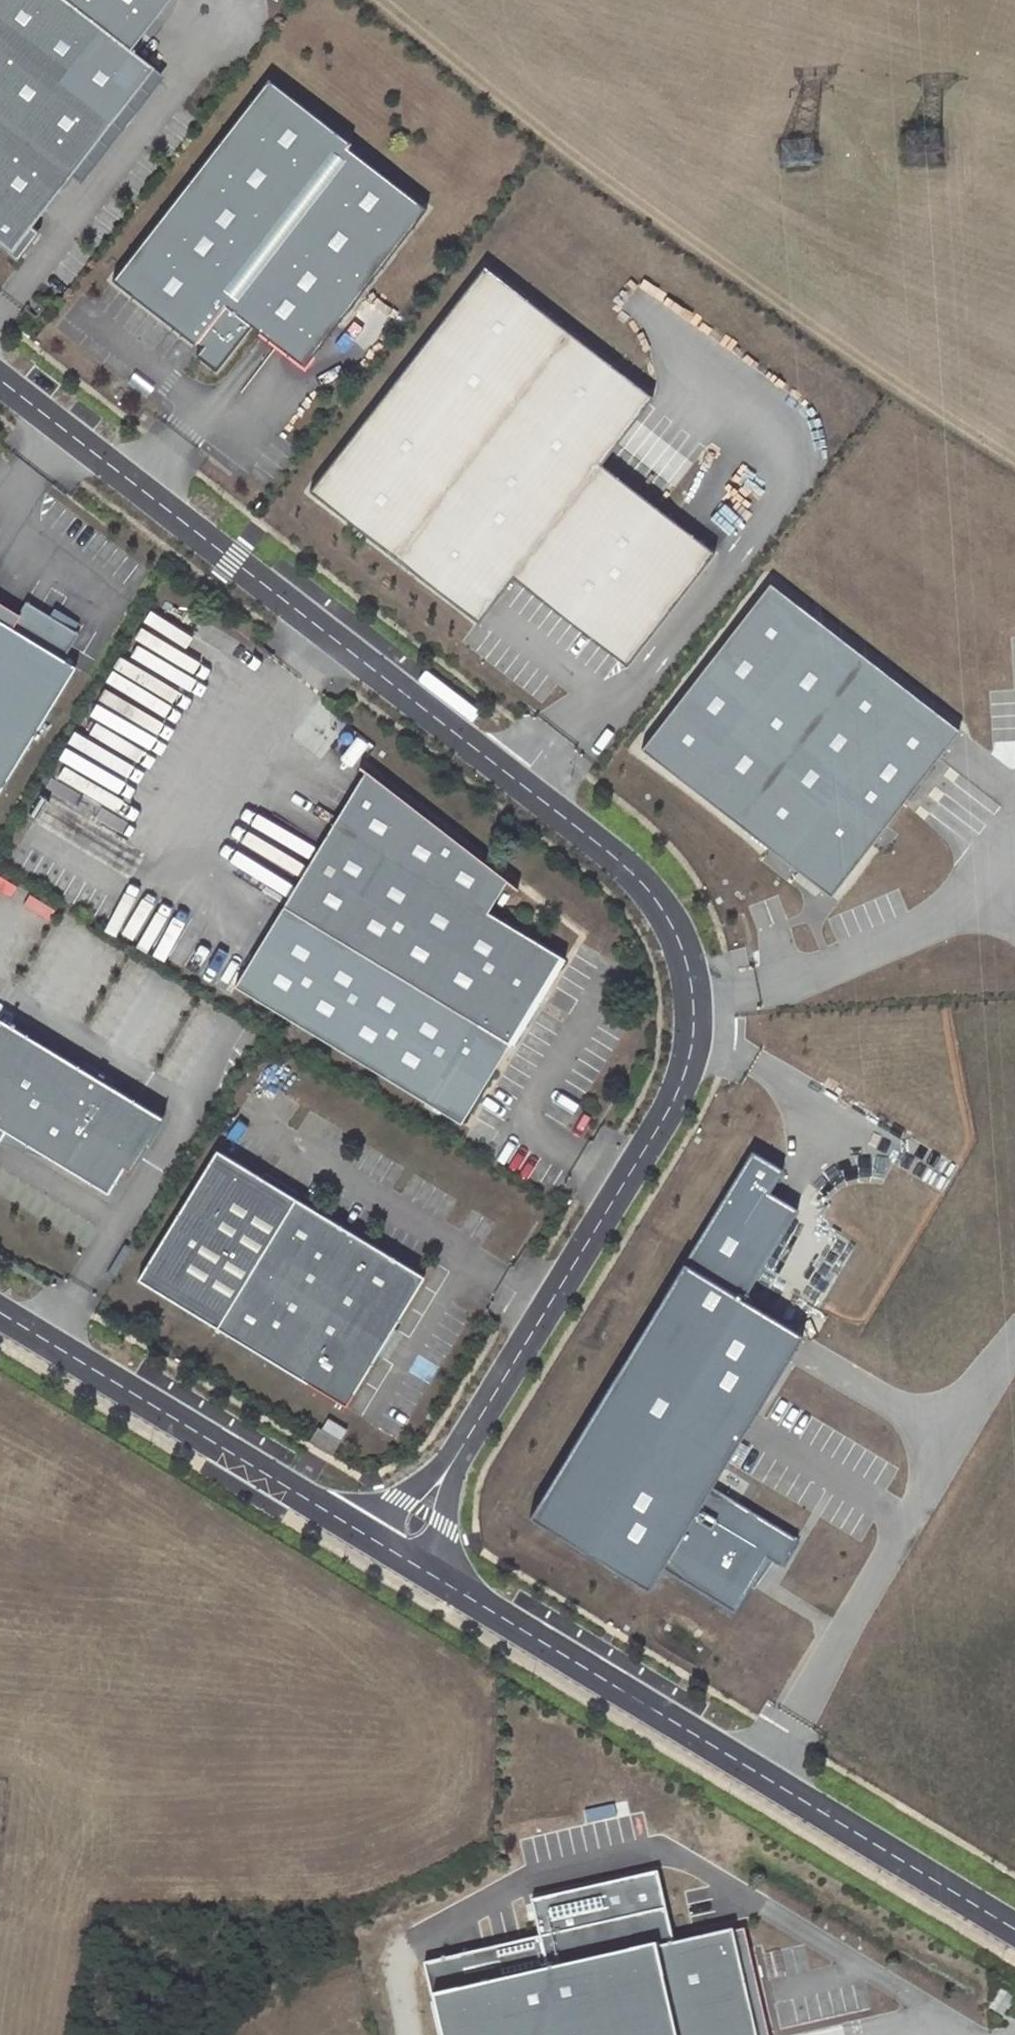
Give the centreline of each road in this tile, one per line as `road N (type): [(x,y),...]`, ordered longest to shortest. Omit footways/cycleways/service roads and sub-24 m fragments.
road 1 (unclassified): [(0,370),(598,818),(663,896),(695,983),(684,1064),(445,1477)]
road 2 (unclassified): [(449,1585),(1014,1929)]
road 3 (unclassified): [(0,1312),(348,1522)]

